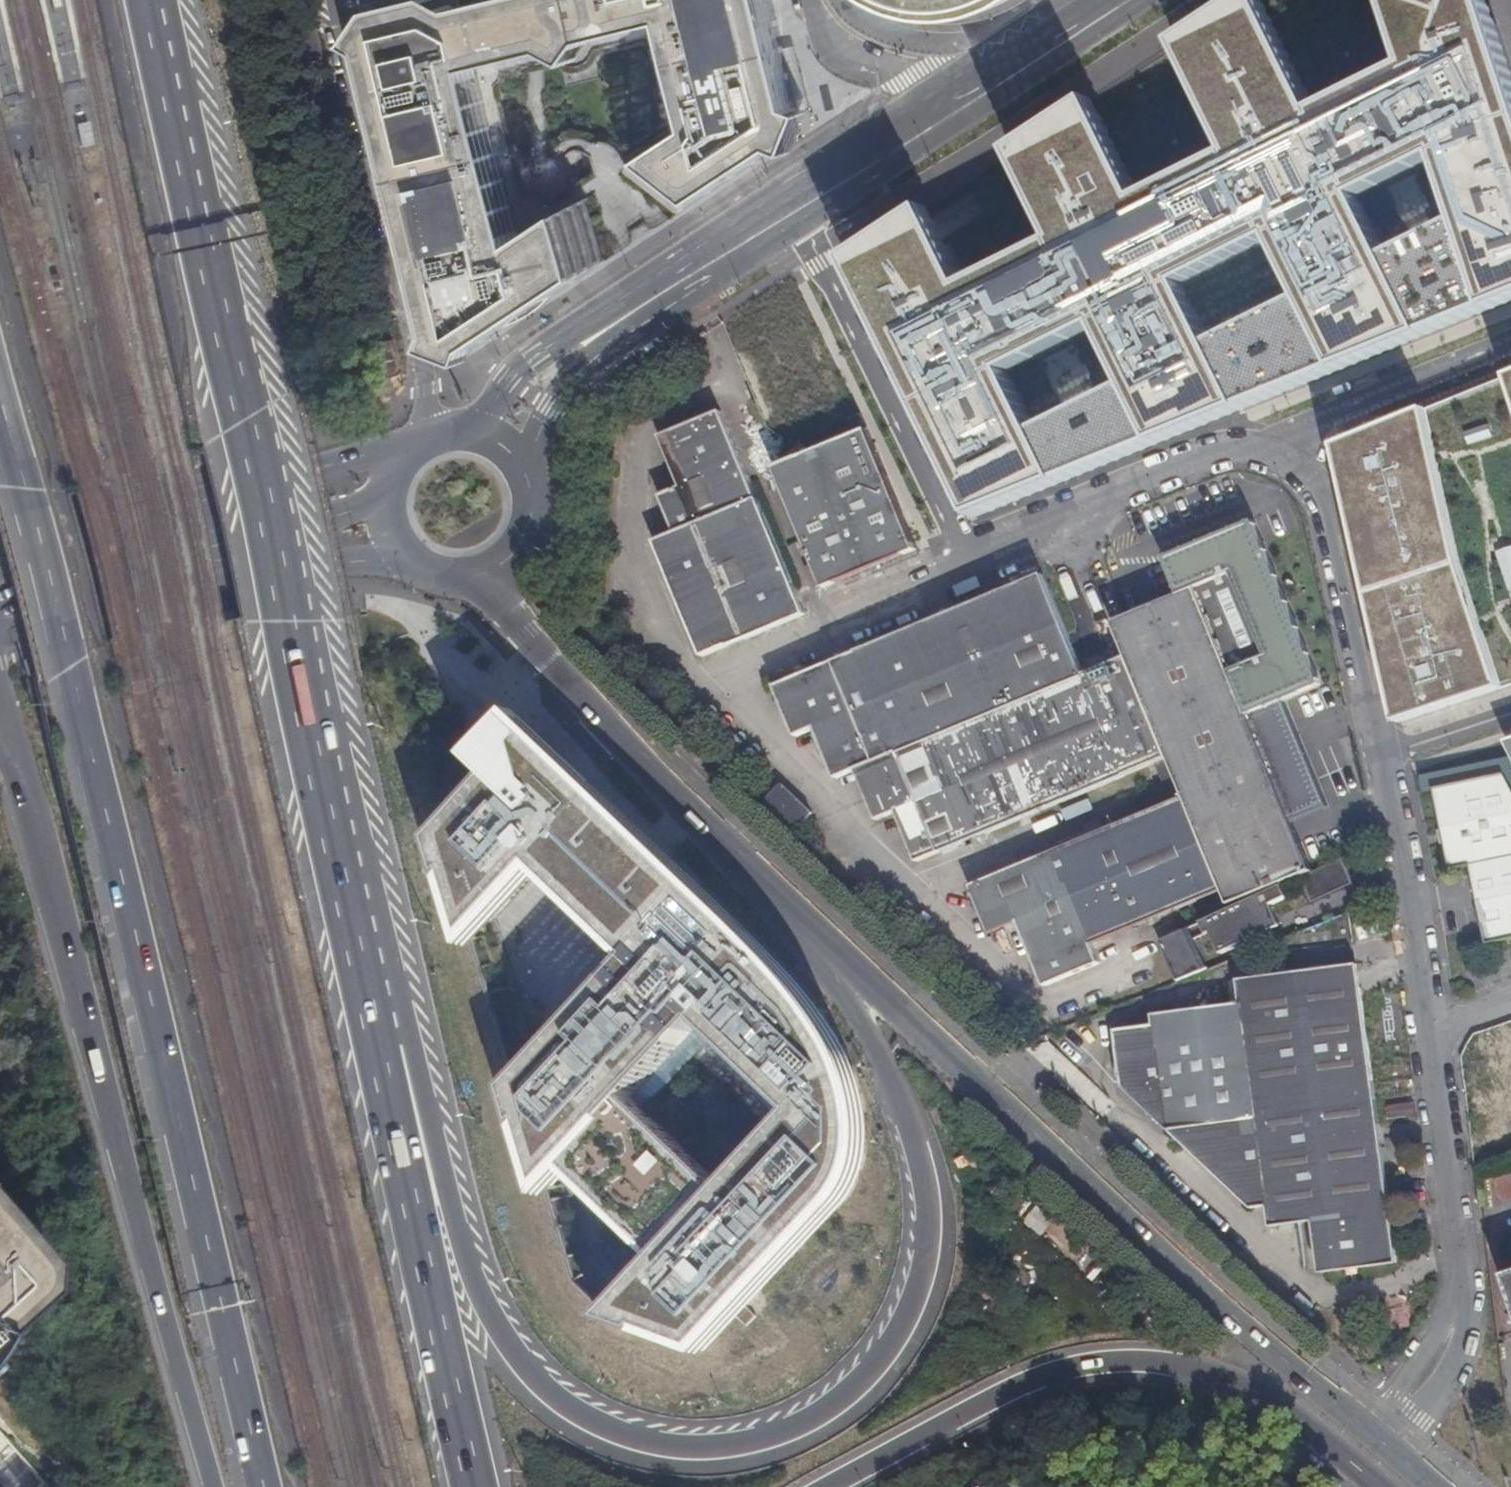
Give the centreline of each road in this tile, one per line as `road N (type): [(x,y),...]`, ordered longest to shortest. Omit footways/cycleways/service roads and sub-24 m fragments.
road 1 (motorway): [(820,939),(898,1098),(919,1173),(920,1269),(891,1340),(841,1397),(773,1437),(700,1449),(617,1437),(544,1387),(497,1322),(416,1056),(381,1050)]
road 2 (motorway): [(0,398),(264,1486)]
road 3 (motorway): [(381,1050),(155,0)]
road 4 (primary): [(820,939),(1309,1389),(1378,1438)]
road 5 (motorway): [(31,801),(209,1486)]
road 6 (motorway): [(818,1486),(998,1393),(1082,1361),(1159,1362),(1255,1393),(1373,1486)]
road 7 (primary): [(948,94),(536,355),(475,435)]
road 8 (primary): [(487,574),(510,615),(625,750),(820,939)]
road 9 (residential): [(336,0),(435,437)]
road 10 (motorway): [(473,1486),(381,1050)]
road 11 (secondary): [(425,441),(0,550)]
road 12 (secondary): [(0,637),(325,561),(420,568)]
road 13 (unclassified): [(1378,1438),(1463,1318),(1430,1038)]
road 14 (primary): [(530,488),(552,409),(591,361),(811,214)]
road 15 (secondary): [(386,495),(295,532),(0,608)]
road 16 (primary): [(811,214),(1150,0)]
road 17 (residential): [(966,565),(811,214)]
road 18 (unclassified): [(1282,460),(1243,445),(1198,458),(966,565)]
road 19 (unclassified): [(1380,760),(1330,531),(1315,484),(1282,460)]
road 20 (unclassified): [(1430,1038),(1380,760)]
road 21 (residential): [(1282,460),(1315,423),(1510,344)]
road 22 (primary): [(1096,0),(948,94)]
road 23 (residential): [(948,94),(851,45),(812,0)]
road 24 (residential): [(1510,718),(1380,760)]
road 25 (motorway): [(0,677),(31,801)]

